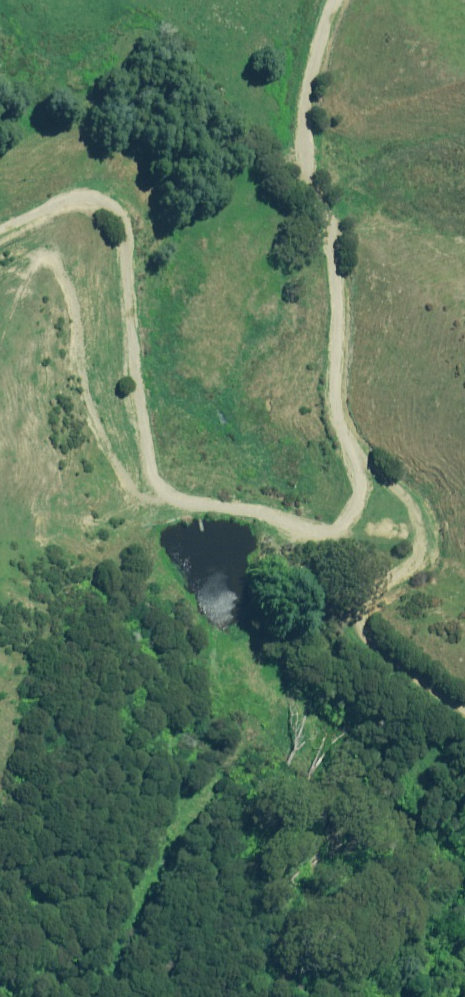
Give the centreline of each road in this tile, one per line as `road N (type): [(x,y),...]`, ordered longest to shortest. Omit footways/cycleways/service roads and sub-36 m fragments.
road 1 (track): [(464,700),(361,626),(367,608),(405,578),(424,529),(412,501),(360,451),(335,390),(332,241),(304,160),(341,0)]
road 2 (track): [(360,451),(360,526),(331,532),(175,505),(156,478),(134,358),(124,218),(100,199),(0,233)]

